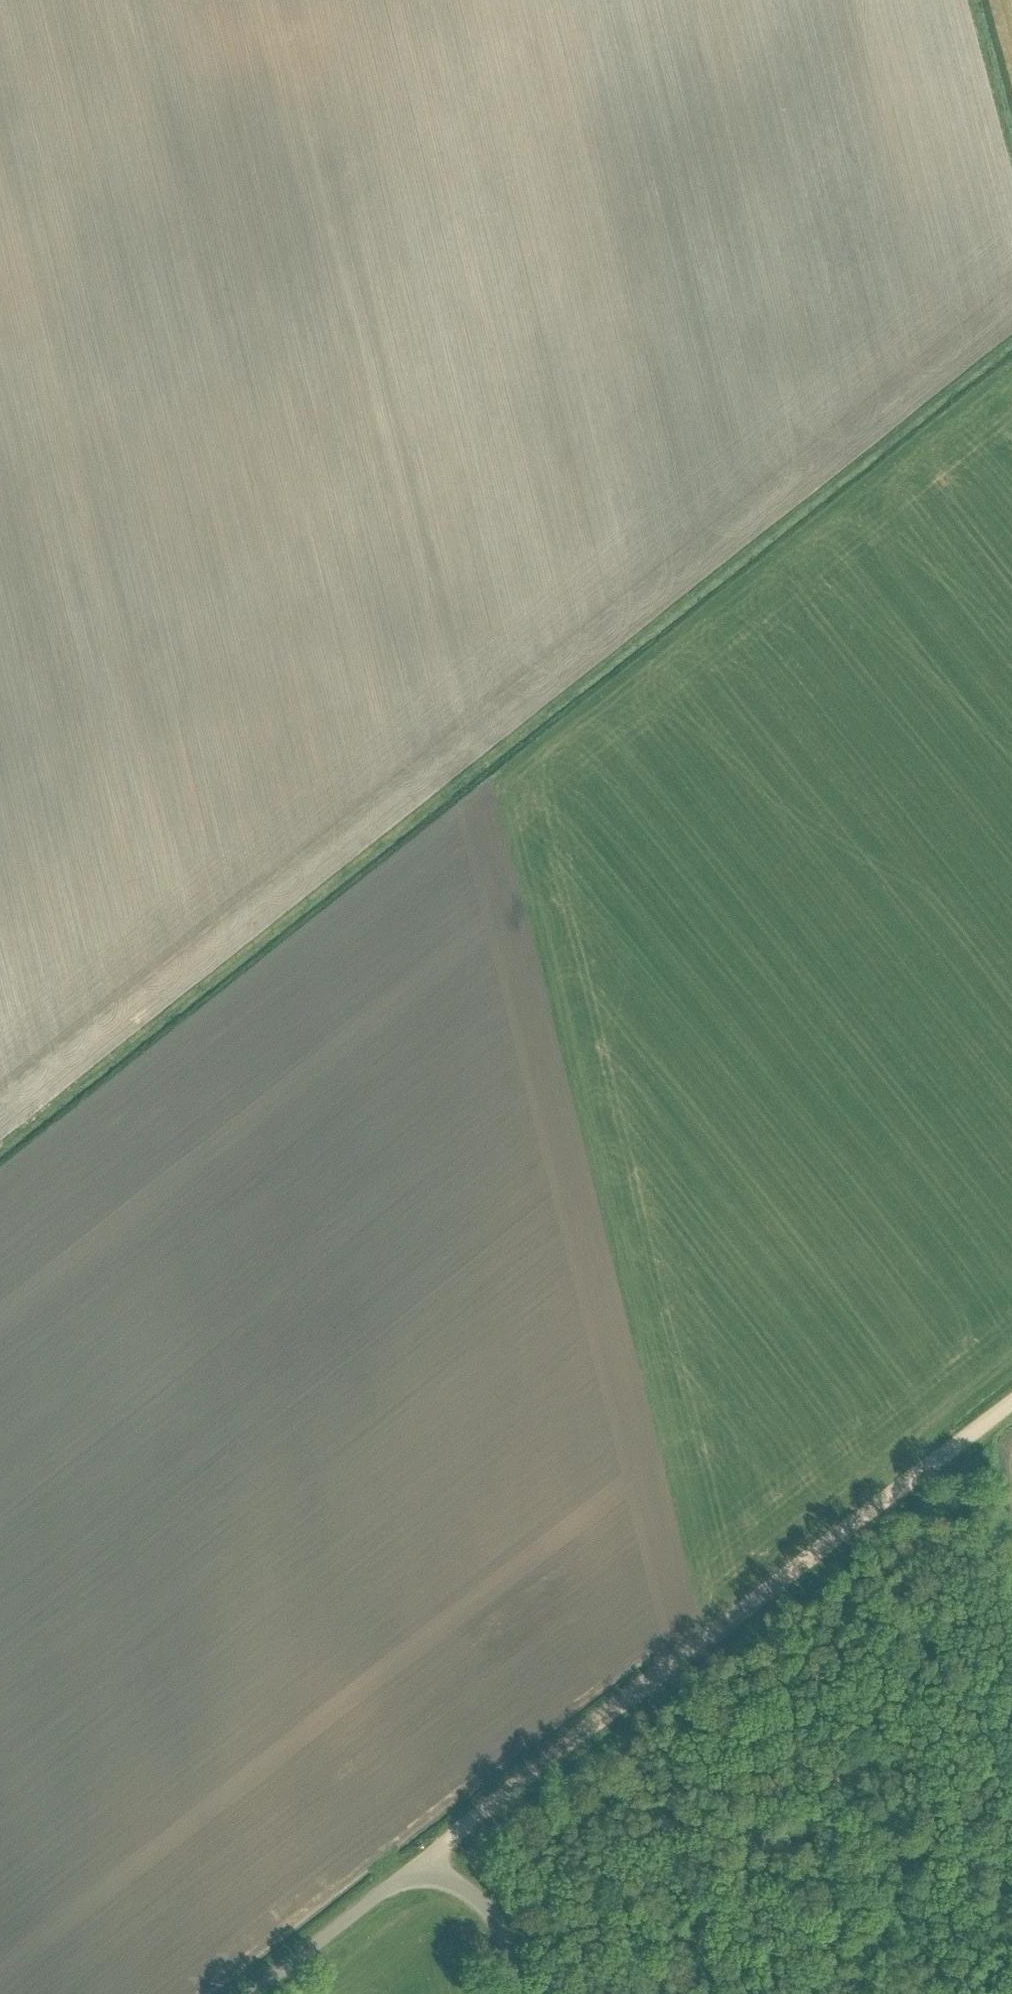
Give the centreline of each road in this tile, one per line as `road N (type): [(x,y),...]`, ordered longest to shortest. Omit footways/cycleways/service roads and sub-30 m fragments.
road 1 (track): [(431,1876),(452,1832),(1011,1400)]
road 2 (unclassified): [(519,1993),(494,1915),(464,1885),(431,1876),(385,1887),(249,1993)]

